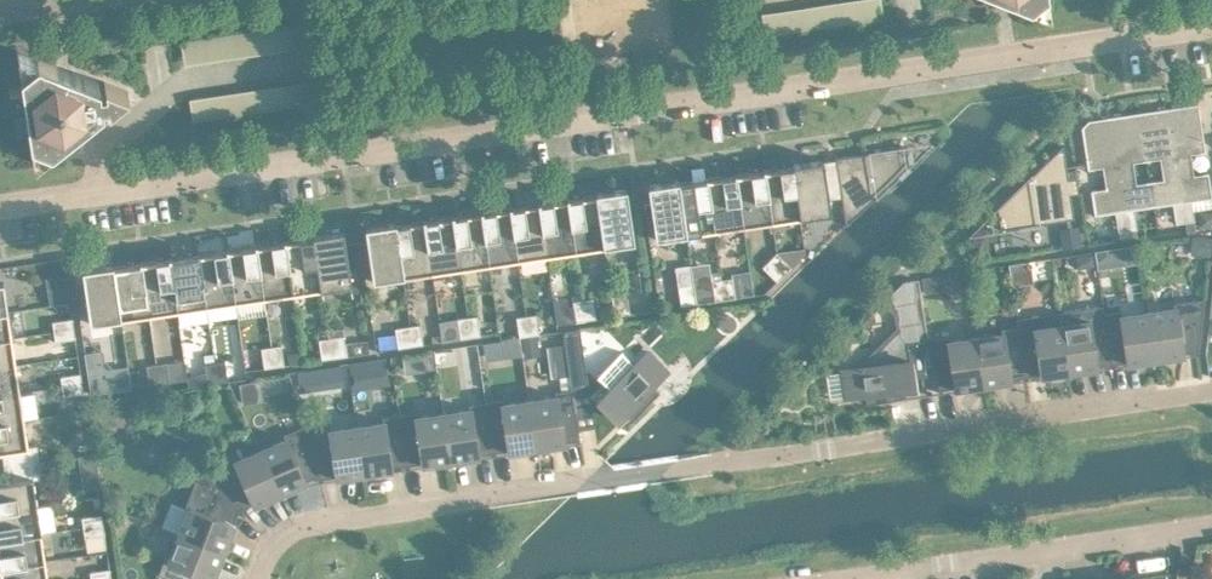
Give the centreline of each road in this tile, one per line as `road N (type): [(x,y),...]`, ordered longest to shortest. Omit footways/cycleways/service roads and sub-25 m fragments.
road 1 (residential): [(0,206),(1211,25)]
road 2 (residential): [(1211,385),(300,521),(261,552),(261,578)]
road 3 (residential): [(834,578),(1211,519)]

